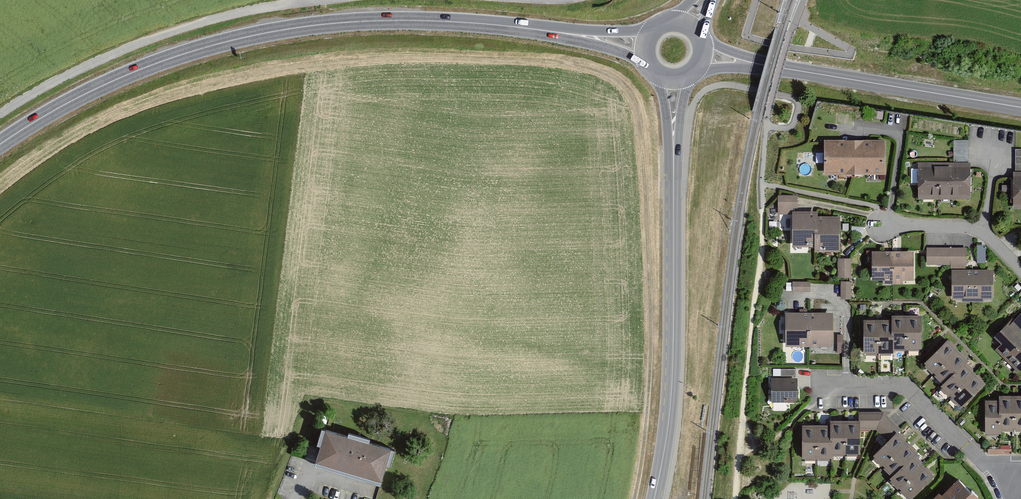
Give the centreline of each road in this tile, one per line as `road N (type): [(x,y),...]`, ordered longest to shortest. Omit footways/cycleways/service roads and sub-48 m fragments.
road 1 (primary): [(549,31),(407,20),(245,37),(123,76),(0,144)]
road 2 (unclassified): [(654,498),(672,373),(674,147)]
road 3 (track): [(0,116),(151,39),(317,0)]
road 4 (tertiary): [(1020,106),(763,65)]
road 5 (residential): [(1020,273),(983,231),(887,224)]

